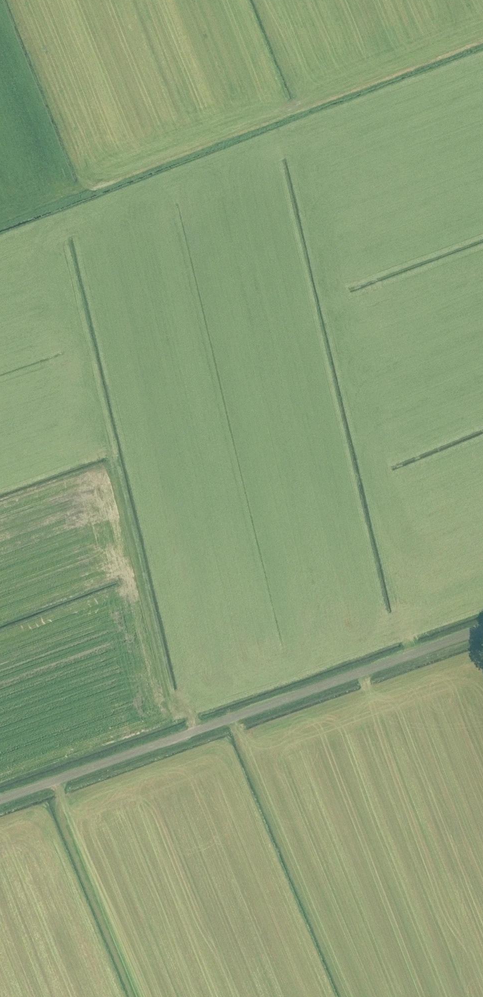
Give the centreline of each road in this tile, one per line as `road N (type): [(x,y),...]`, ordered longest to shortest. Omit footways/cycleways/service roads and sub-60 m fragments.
road 1 (unclassified): [(0,801),(482,630)]

